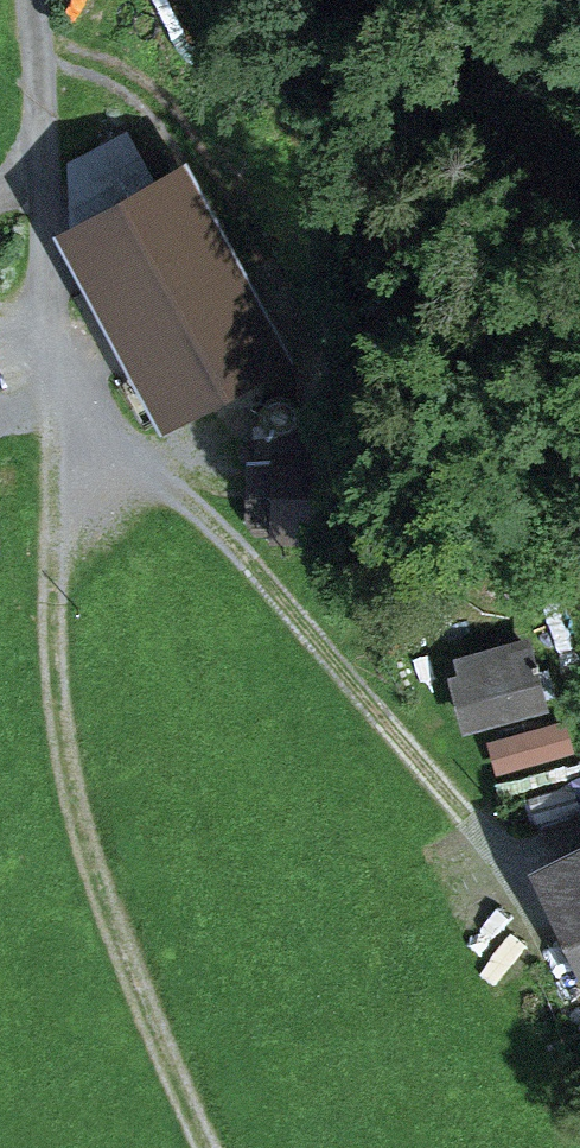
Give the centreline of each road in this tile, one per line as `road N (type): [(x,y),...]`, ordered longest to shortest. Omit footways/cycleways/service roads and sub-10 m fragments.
road 1 (track): [(61,373),(53,593),(78,815),(211,1147)]
road 2 (track): [(524,843),(228,493),(61,373)]
road 3 (track): [(33,0),(43,58),(61,373)]

